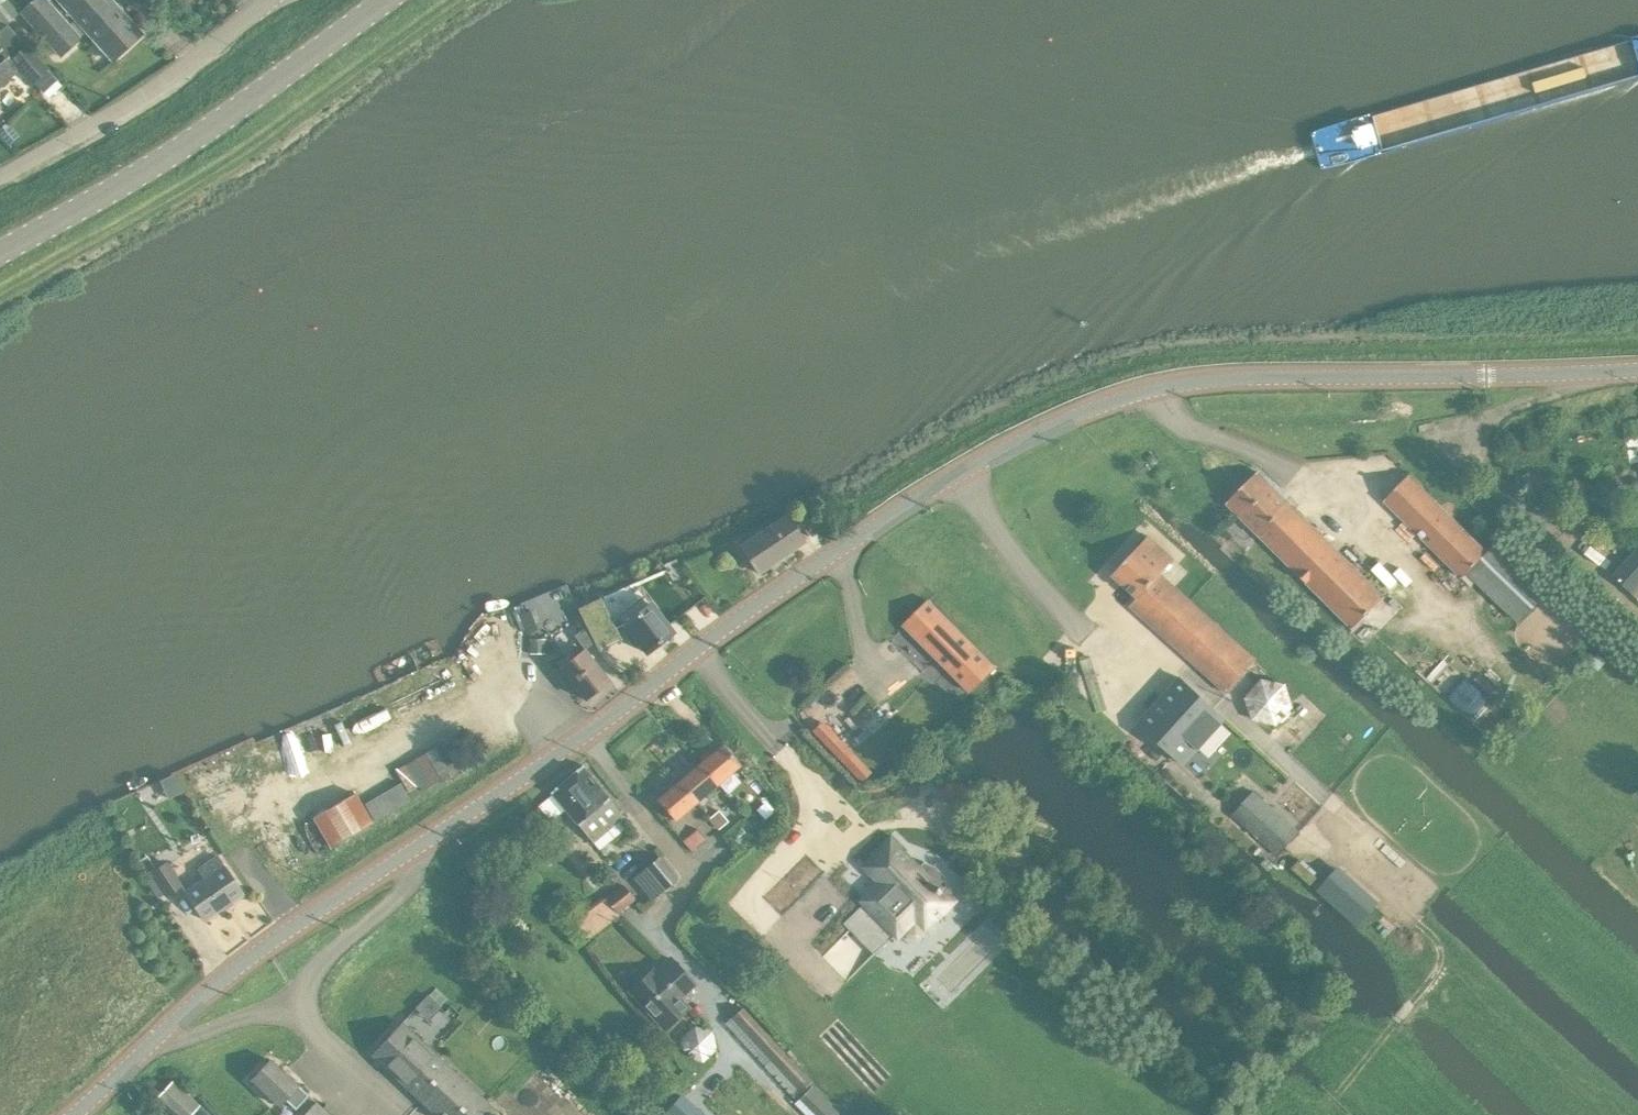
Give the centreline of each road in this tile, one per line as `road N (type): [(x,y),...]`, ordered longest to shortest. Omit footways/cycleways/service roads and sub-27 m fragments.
road 1 (tertiary): [(74,1114),(255,953),(558,751),(892,514),(1069,416),(1153,385),(1248,374),(1637,370)]
road 2 (track): [(0,282),(221,157),(438,0)]
road 3 (tertiary): [(0,245),(161,153),(383,0)]
road 4 (unclassified): [(0,178),(161,83),(266,0)]

